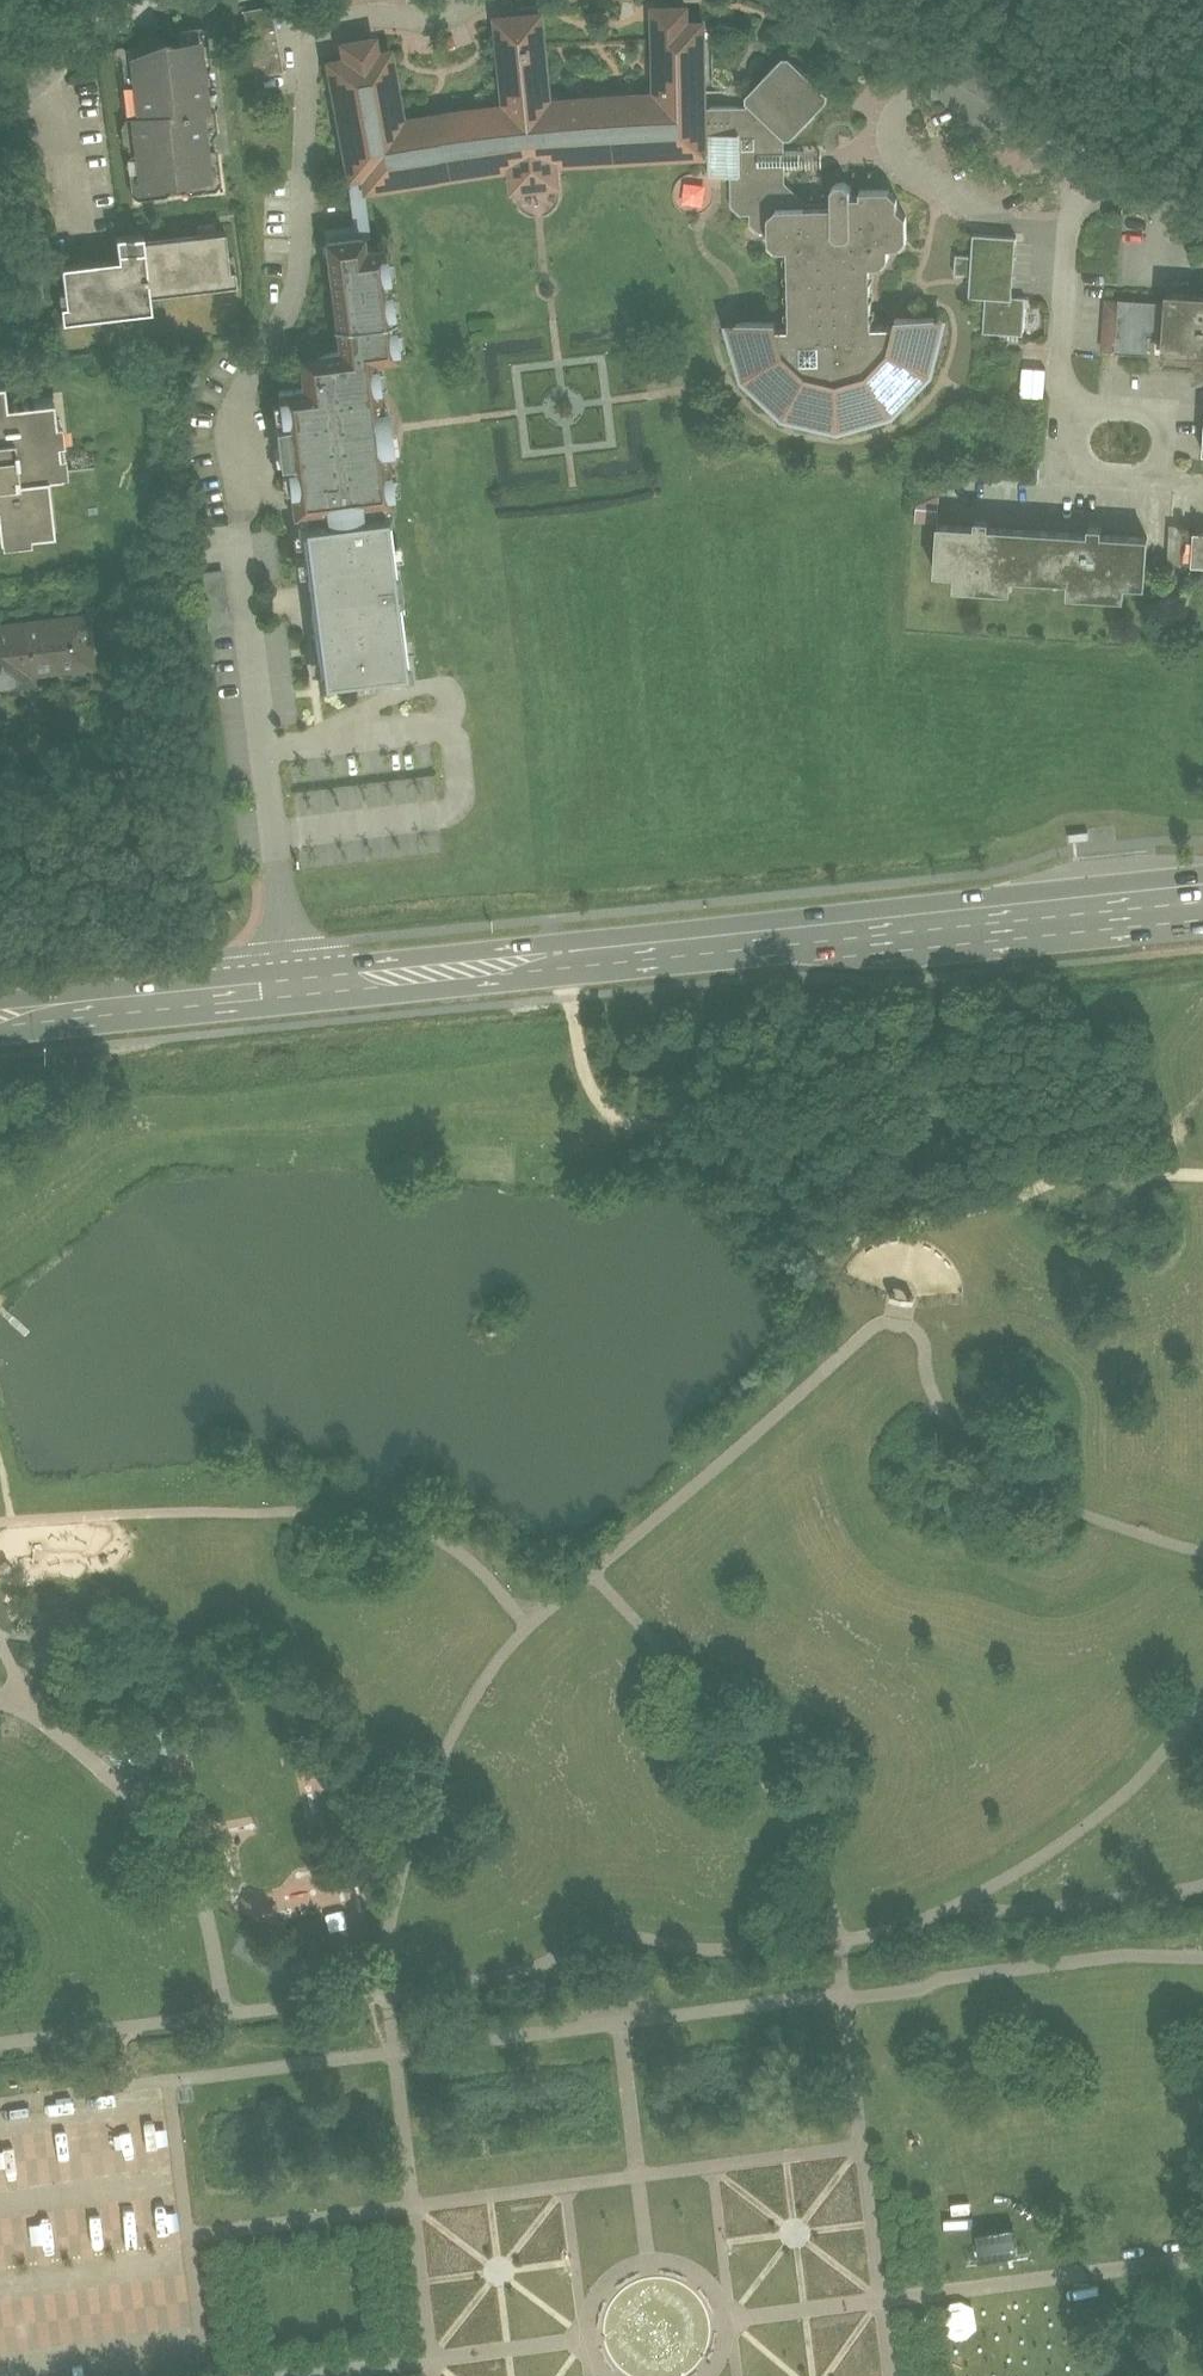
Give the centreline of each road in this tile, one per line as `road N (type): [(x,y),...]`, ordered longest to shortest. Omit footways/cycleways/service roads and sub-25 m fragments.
road 1 (secondary): [(1202,906),(0,1013)]
road 2 (residential): [(1076,162),(783,0)]
road 3 (residential): [(1076,162),(1060,409)]
road 4 (residential): [(1060,409),(1057,444),(1078,481),(1156,486),(1164,416)]
road 5 (track): [(40,81),(95,33),(156,0)]
road 6 (residential): [(1202,219),(1076,162)]

